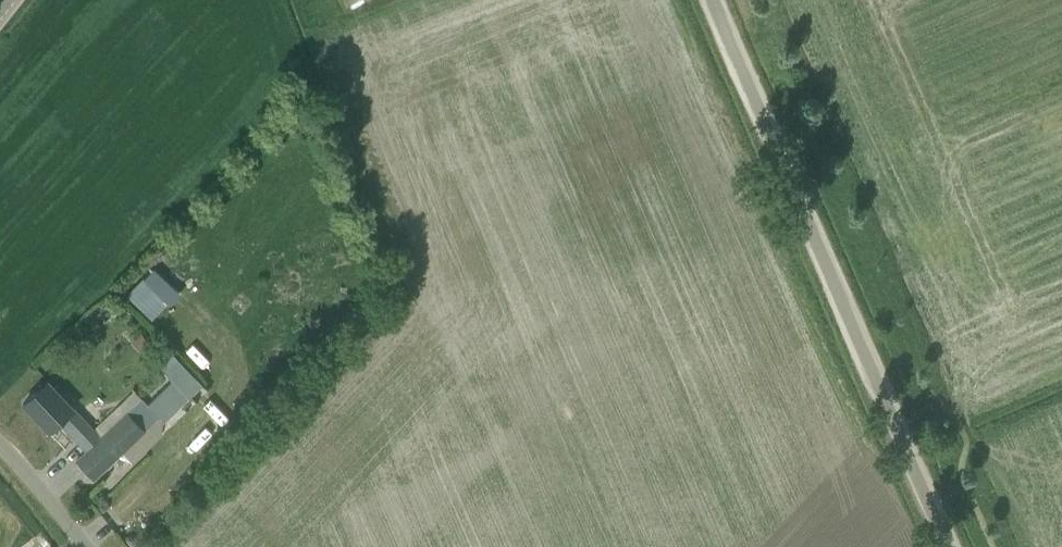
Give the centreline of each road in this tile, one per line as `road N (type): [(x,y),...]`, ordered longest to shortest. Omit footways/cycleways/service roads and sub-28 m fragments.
road 1 (unclassified): [(955,546),(714,0)]
road 2 (unclassified): [(80,546),(0,446)]

